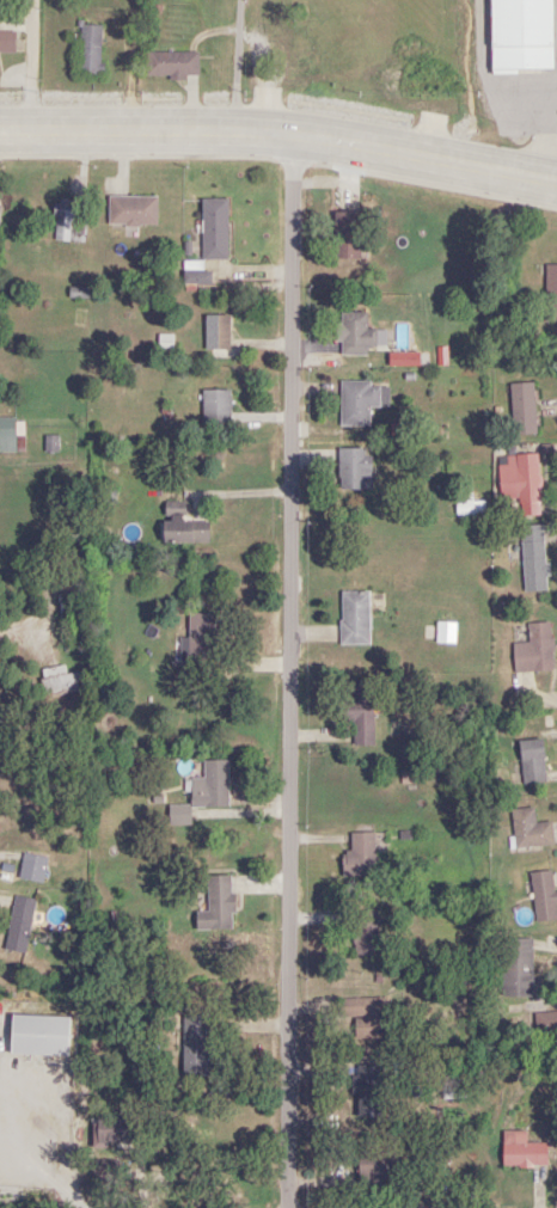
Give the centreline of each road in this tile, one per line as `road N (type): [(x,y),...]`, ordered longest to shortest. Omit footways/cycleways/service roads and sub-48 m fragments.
road 1 (residential): [(294,1207),(304,133)]
road 2 (tertiary): [(556,187),(304,133),(0,125)]
road 3 (residential): [(236,0),(232,128)]
road 4 (residential): [(23,125),(27,0)]

